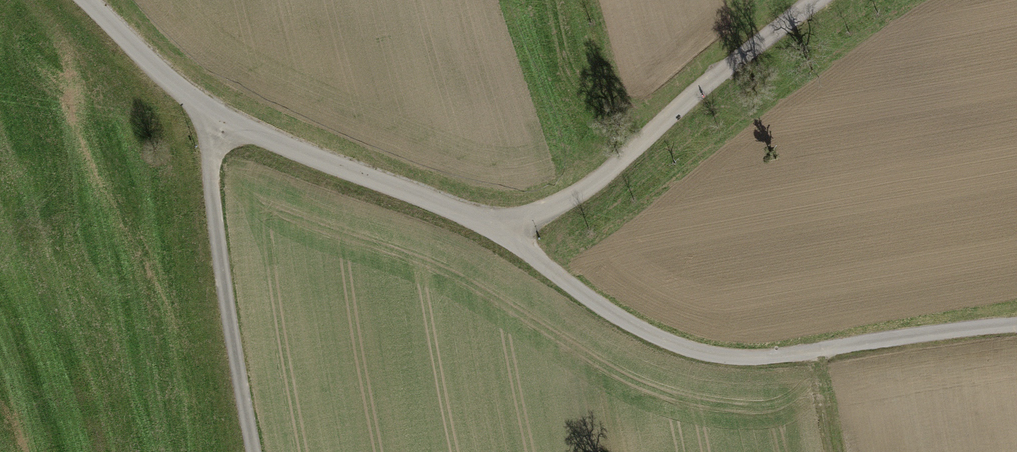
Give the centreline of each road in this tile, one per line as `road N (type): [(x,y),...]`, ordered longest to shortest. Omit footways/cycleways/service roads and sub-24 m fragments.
road 1 (residential): [(221,130),(503,232),(577,200),(819,0)]
road 2 (track): [(503,232),(622,318),(680,345),(750,354),(1016,318)]
road 3 (residential): [(259,451),(223,245),(221,130)]
road 4 (residential): [(221,130),(80,0)]

